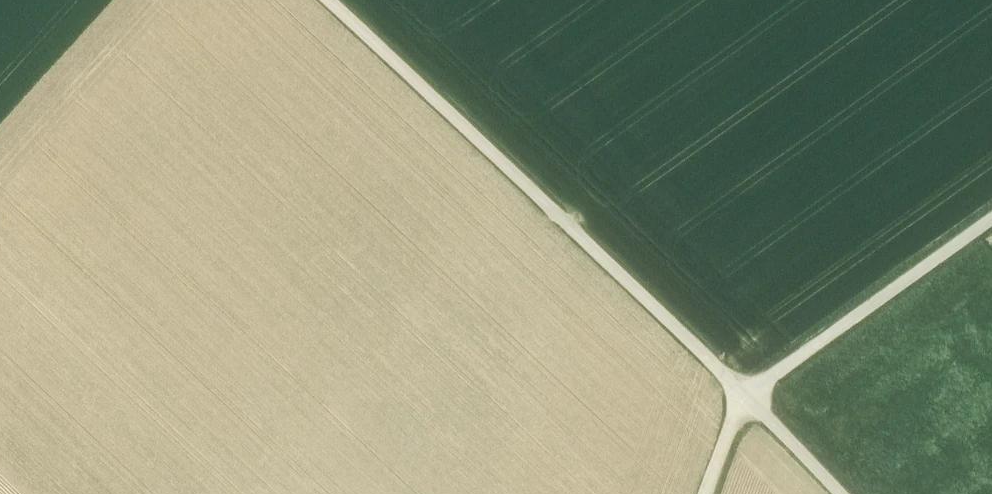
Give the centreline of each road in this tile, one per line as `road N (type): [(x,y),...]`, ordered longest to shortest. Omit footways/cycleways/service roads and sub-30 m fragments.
road 1 (track): [(747,397),(328,0)]
road 2 (track): [(747,397),(991,220)]
road 3 (track): [(747,397),(840,493)]

